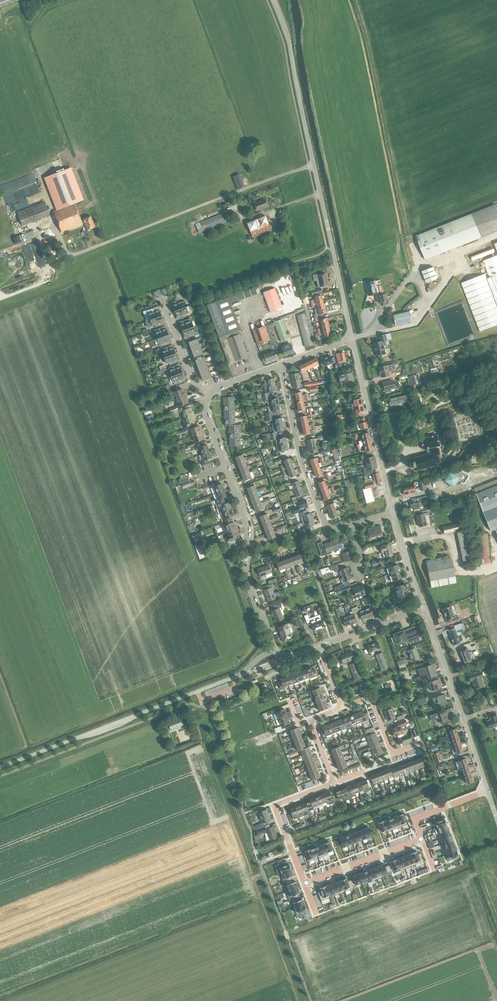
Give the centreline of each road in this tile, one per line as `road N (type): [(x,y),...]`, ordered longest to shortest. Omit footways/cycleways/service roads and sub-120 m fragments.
road 1 (residential): [(353,339),(274,0)]
road 2 (residential): [(0,767),(233,677),(273,648)]
road 3 (residential): [(273,648),(245,576),(246,519),(206,416),(211,392)]
road 4 (residential): [(487,791),(424,608)]
road 5 (residential): [(282,365),(300,454),(326,525),(352,524)]
road 6 (residential): [(393,513),(353,339)]
road 7 (residential): [(305,883),(422,838)]

